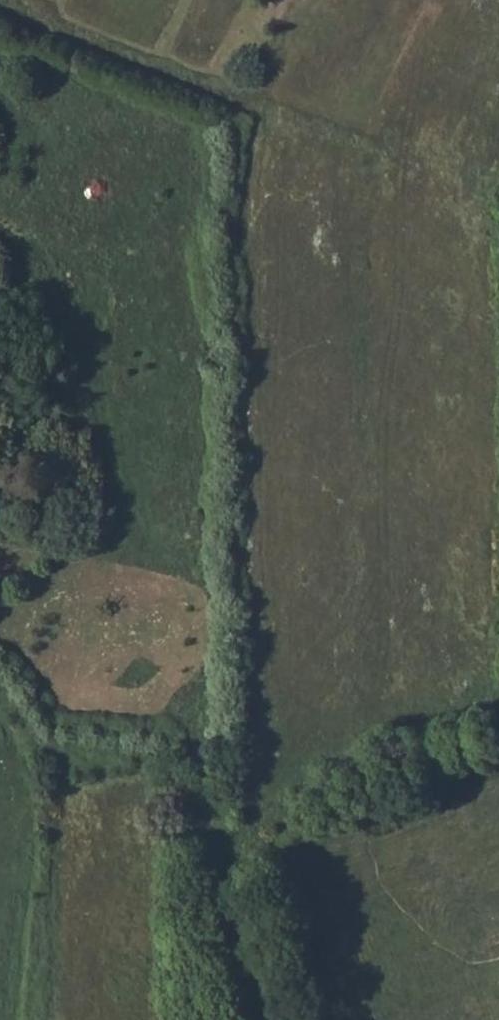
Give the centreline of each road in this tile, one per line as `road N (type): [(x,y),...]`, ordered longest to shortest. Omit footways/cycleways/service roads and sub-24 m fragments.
road 1 (track): [(37,1019),(63,763),(0,696)]

